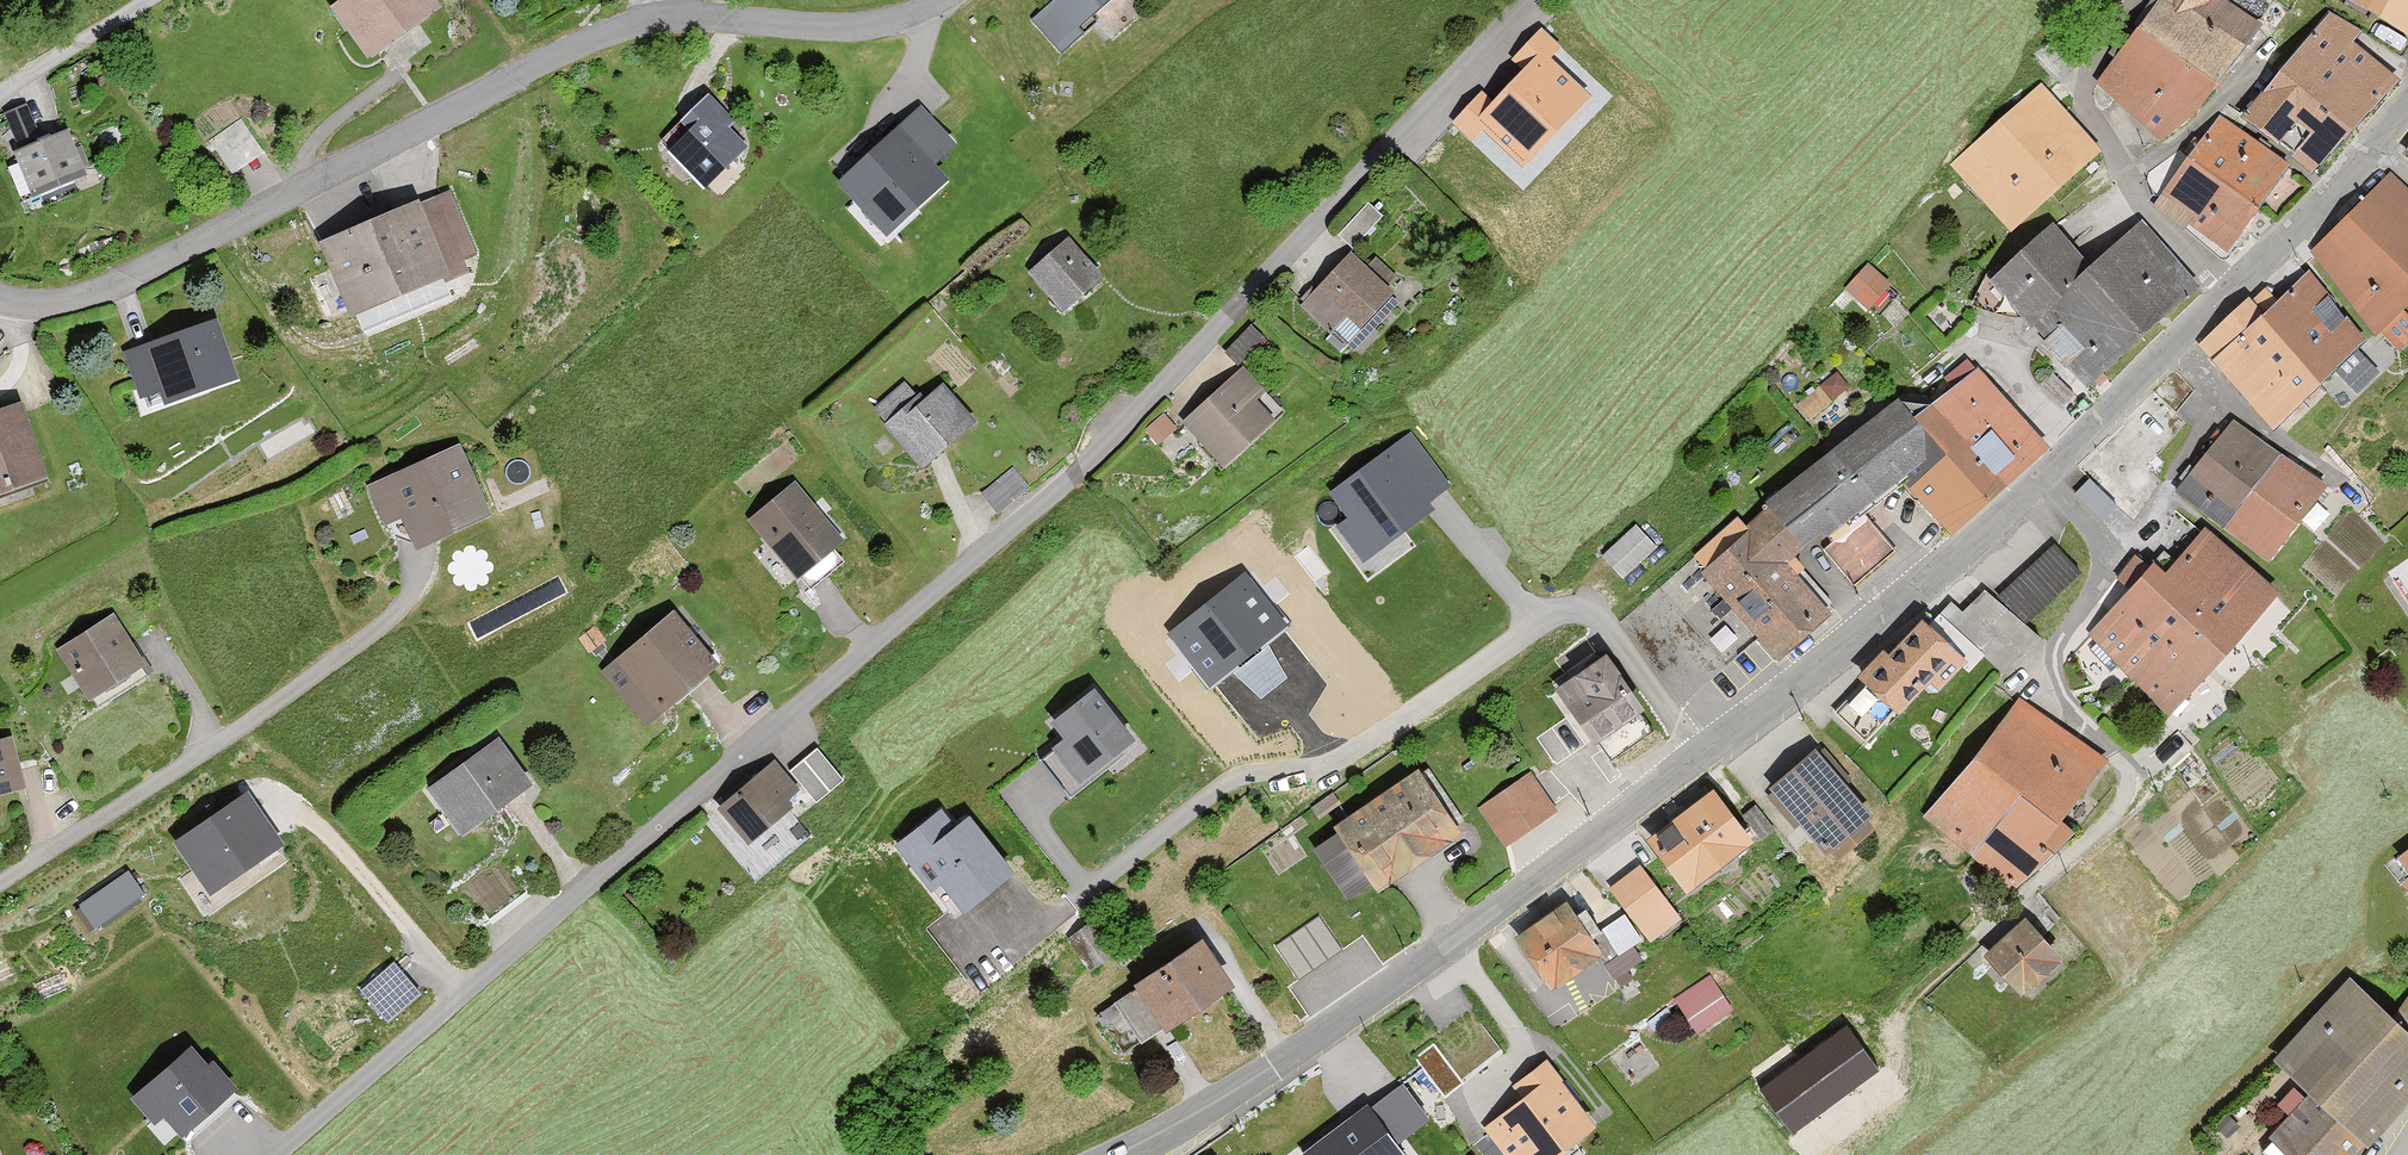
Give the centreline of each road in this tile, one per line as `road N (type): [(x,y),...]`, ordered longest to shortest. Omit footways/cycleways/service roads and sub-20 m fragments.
road 1 (residential): [(1526,0),(1059,490),(280,1154)]
road 2 (tertiary): [(1120,1154),(1287,1058),(1439,952),(1941,572),(2173,348)]
road 3 (residential): [(947,0),(863,28),(675,18),(611,30),(89,295),(0,304)]
road 4 (residential): [(2173,348),(2218,397),(2148,522),(2083,601),(2056,651),(2055,679),(2121,766),(2126,788),(2107,824),(2036,888)]
road 5 (residential): [(2133,0),(2086,71),(2082,108),(2145,220),(2229,294)]
road 6 (track): [(468,993),(323,818),(299,805)]
road 7 (tertiary): [(2229,294),(2371,149)]
road 8 (residential): [(0,98),(154,0)]

